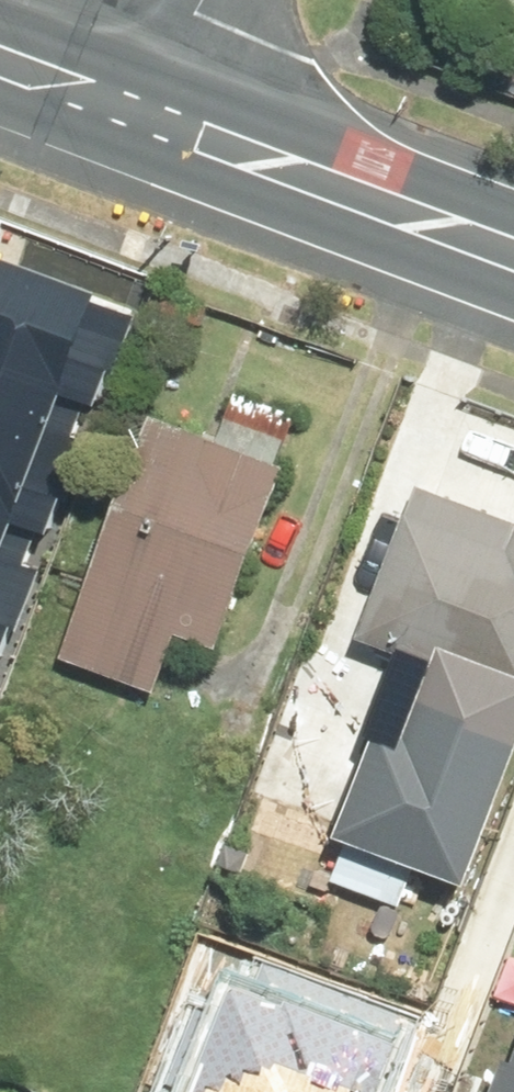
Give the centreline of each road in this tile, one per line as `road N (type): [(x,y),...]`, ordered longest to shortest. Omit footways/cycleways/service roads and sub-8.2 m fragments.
road 1 (secondary): [(513,255),(144,116)]
road 2 (secondary): [(144,116),(0,63)]
road 3 (residential): [(144,116),(206,0)]

